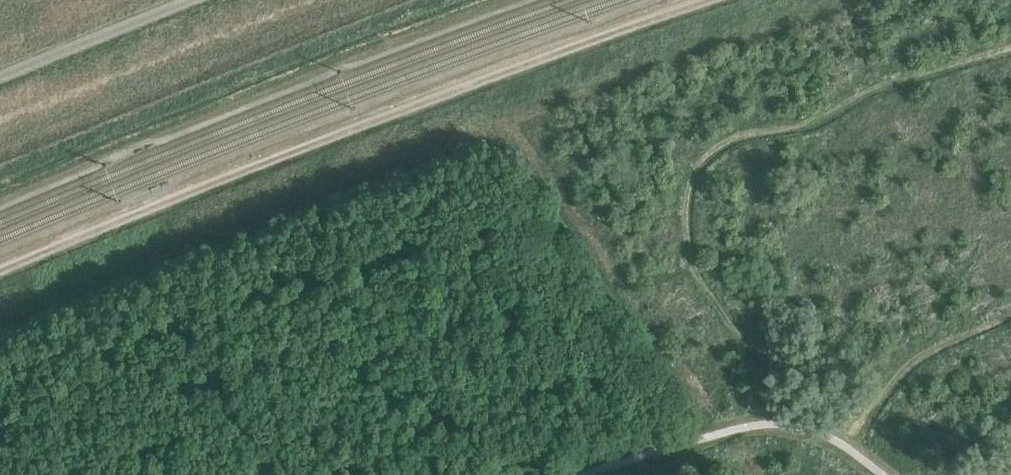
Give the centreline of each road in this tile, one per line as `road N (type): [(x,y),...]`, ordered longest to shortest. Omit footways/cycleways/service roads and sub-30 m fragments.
road 1 (track): [(0,270),(582,43),(715,0)]

